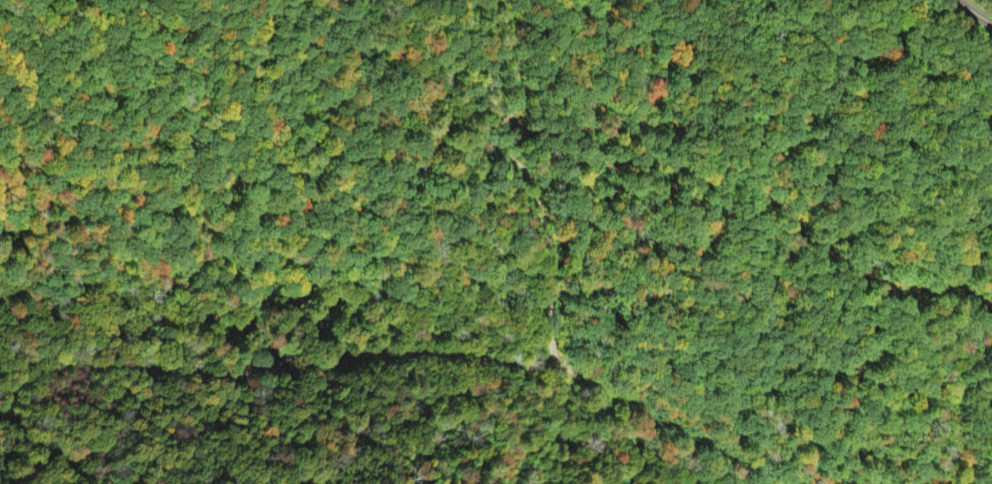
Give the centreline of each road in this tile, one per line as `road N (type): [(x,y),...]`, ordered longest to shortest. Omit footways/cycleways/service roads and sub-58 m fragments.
road 1 (residential): [(744,483),(695,457),(617,438),(423,417),(228,420),(105,438),(72,483)]

